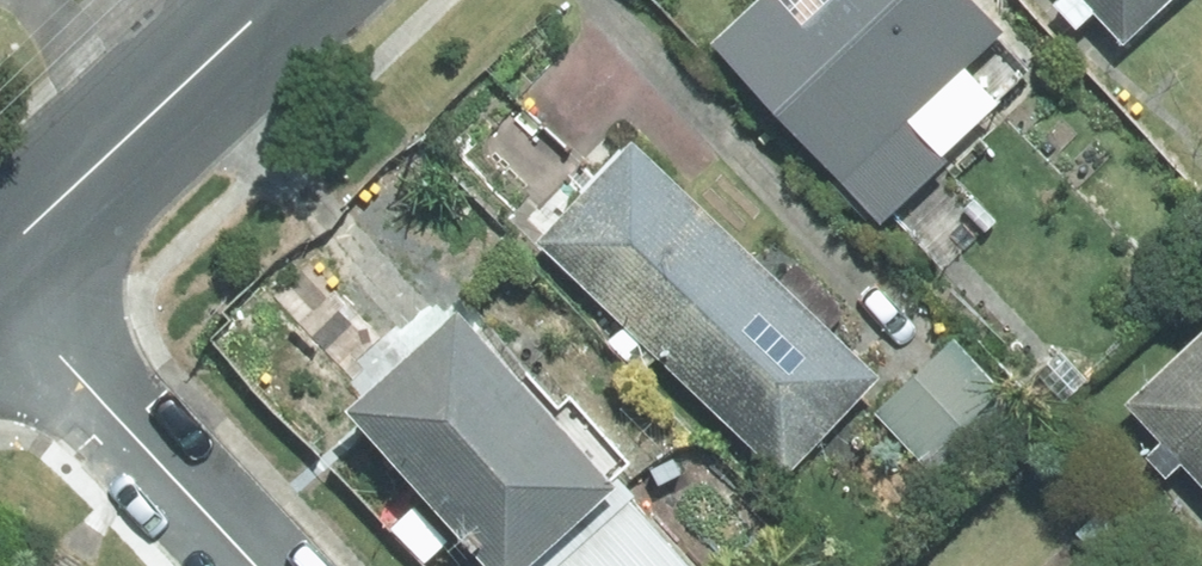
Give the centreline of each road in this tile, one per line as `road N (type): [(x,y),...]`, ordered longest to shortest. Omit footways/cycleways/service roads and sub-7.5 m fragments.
road 1 (secondary): [(0,255),(275,0)]
road 2 (residential): [(255,565),(0,290)]

